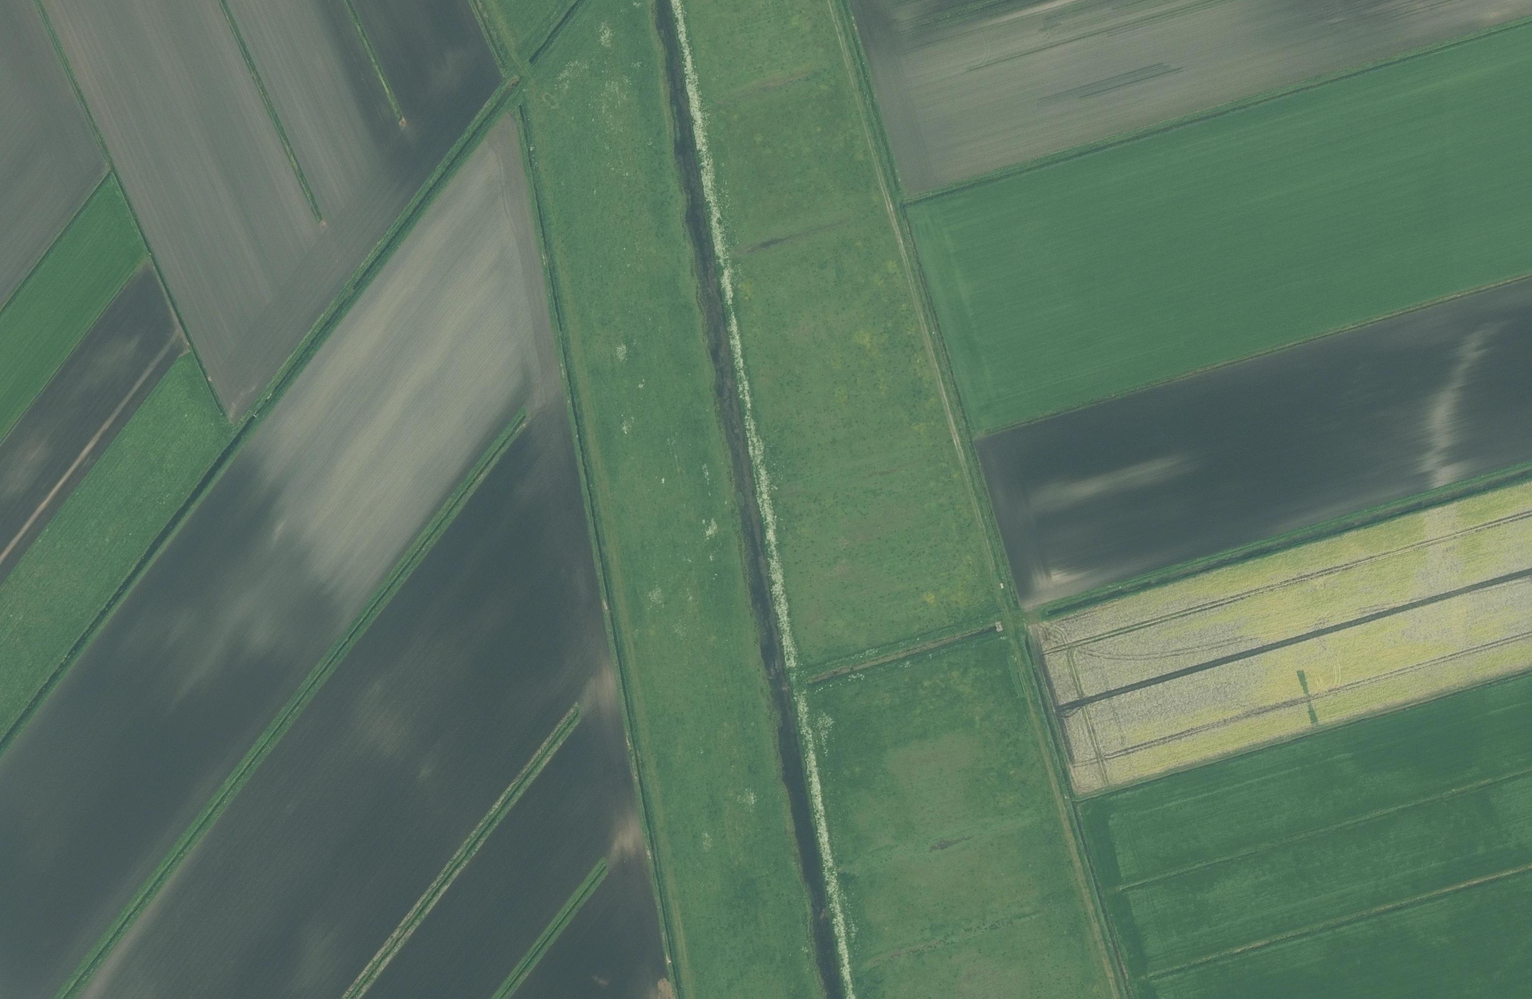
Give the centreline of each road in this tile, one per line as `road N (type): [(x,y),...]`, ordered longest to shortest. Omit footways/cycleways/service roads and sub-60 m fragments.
road 1 (track): [(846,998),(670,0)]

